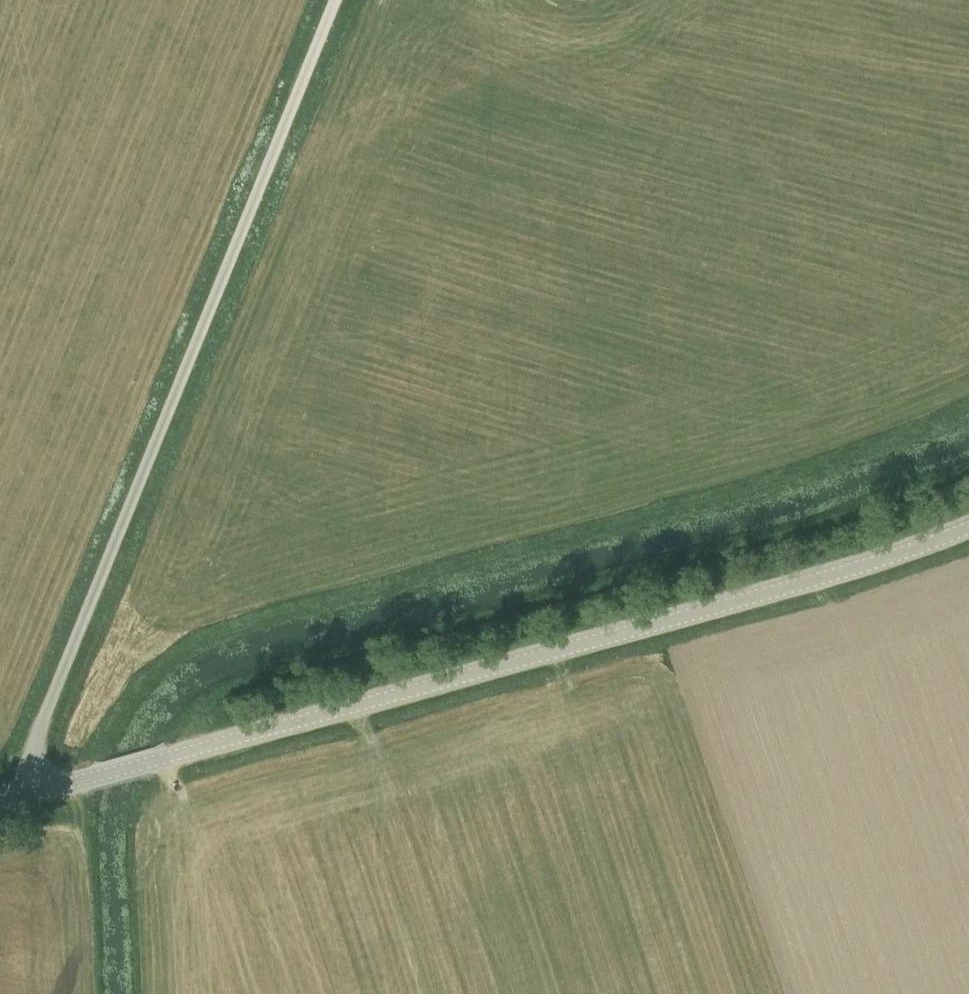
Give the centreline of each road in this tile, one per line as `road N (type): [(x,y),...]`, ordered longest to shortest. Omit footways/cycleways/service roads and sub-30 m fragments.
road 1 (unclassified): [(0,798),(698,616),(968,526)]

